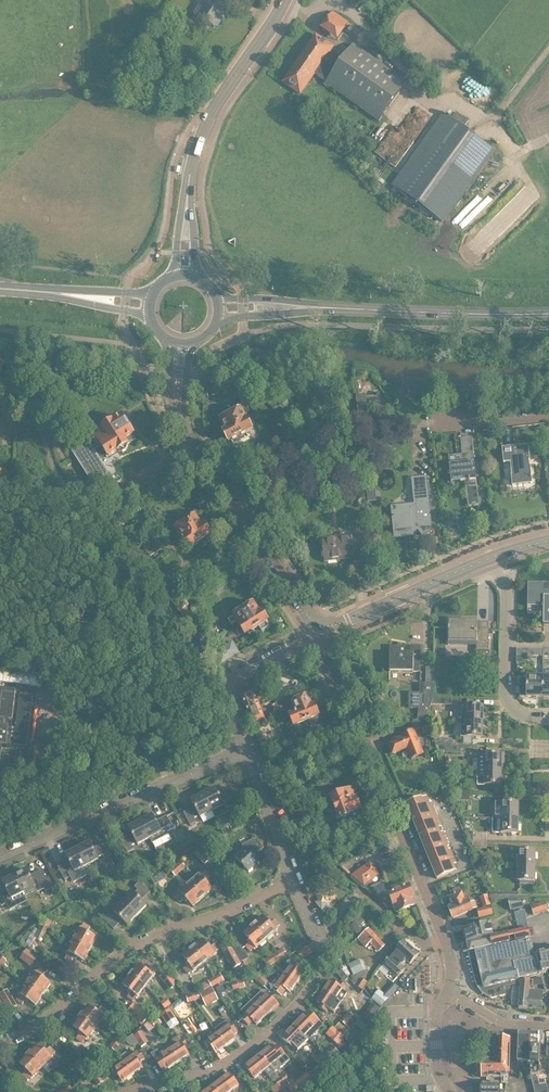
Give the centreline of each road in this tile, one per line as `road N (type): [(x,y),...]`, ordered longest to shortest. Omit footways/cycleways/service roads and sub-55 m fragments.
road 1 (residential): [(0,1041),(54,1013),(149,937),(294,881)]
road 2 (residential): [(444,939),(320,625)]
road 3 (secondary): [(218,305),(548,311)]
road 4 (tertiary): [(320,625),(186,432),(176,386),(180,343)]
road 5 (residential): [(135,1091),(223,1063),(300,999),(325,956),(294,881)]
road 6 (secondary): [(184,274),(189,175),(200,134),(285,0)]
road 7 (residential): [(0,857),(245,749)]
road 8 (residential): [(548,715),(510,702),(505,593),(490,558)]
road 9 (tertiary): [(320,625),(337,625),(490,558)]
road 10 (residential): [(245,749),(225,696),(231,673),(320,625)]
road 11 (secondary): [(0,289),(149,304)]
road 12 (residential): [(294,881),(245,749)]

